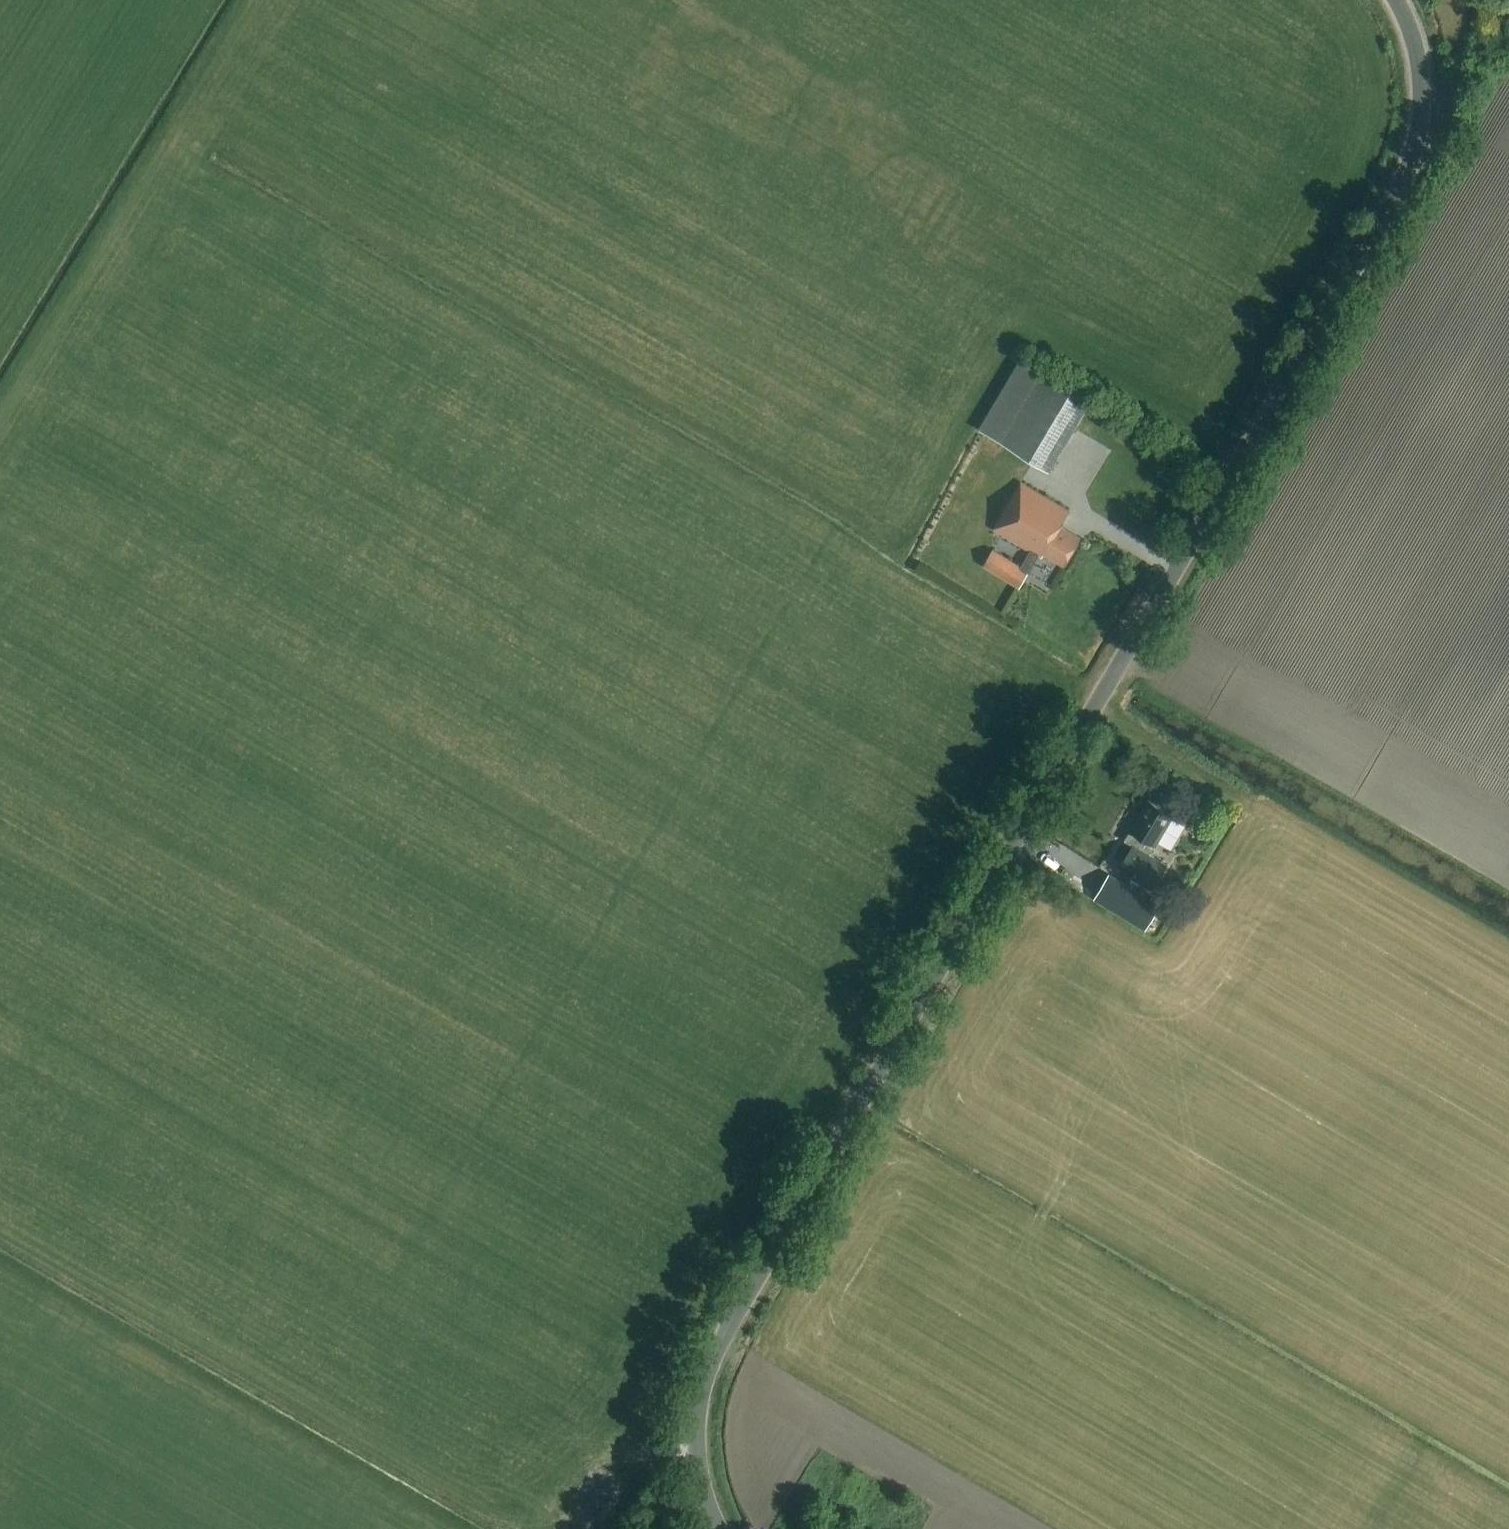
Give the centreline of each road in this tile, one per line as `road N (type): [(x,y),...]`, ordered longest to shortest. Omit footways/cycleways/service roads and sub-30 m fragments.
road 1 (tertiary): [(720,1528),(702,1452),(715,1376),(749,1296),(864,1111),(1395,200),(1415,120),(1412,49),(1388,0)]

